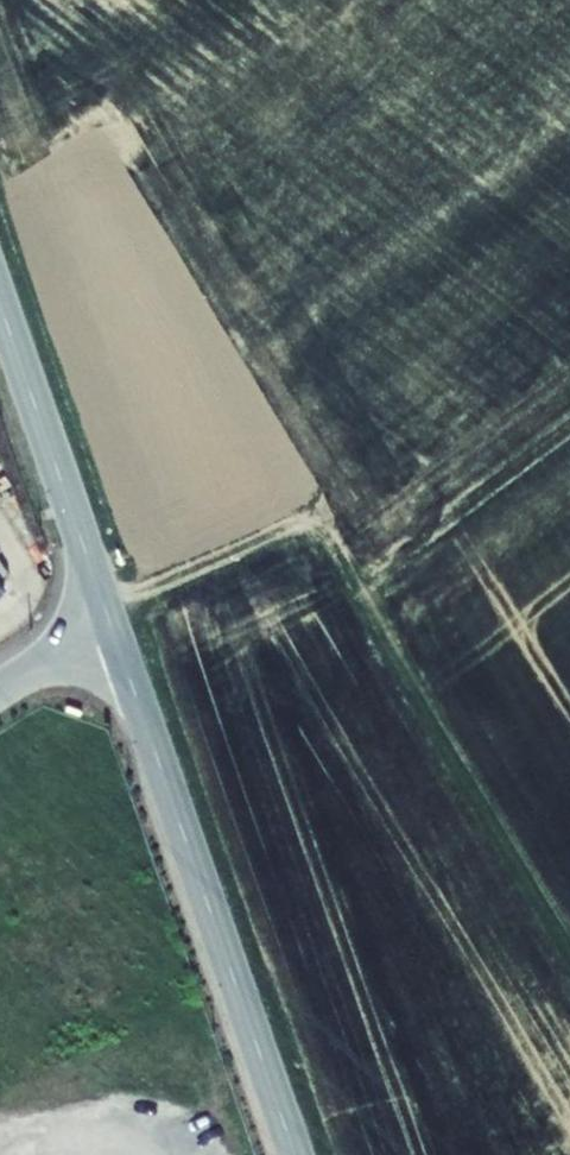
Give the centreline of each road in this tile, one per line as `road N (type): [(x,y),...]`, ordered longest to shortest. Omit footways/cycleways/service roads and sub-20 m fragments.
road 1 (track): [(105,605),(335,504),(569,922)]
road 2 (tertiary): [(294,1154),(114,636)]
road 3 (tertiary): [(114,636),(0,307)]
road 4 (unclassified): [(0,691),(114,636)]

